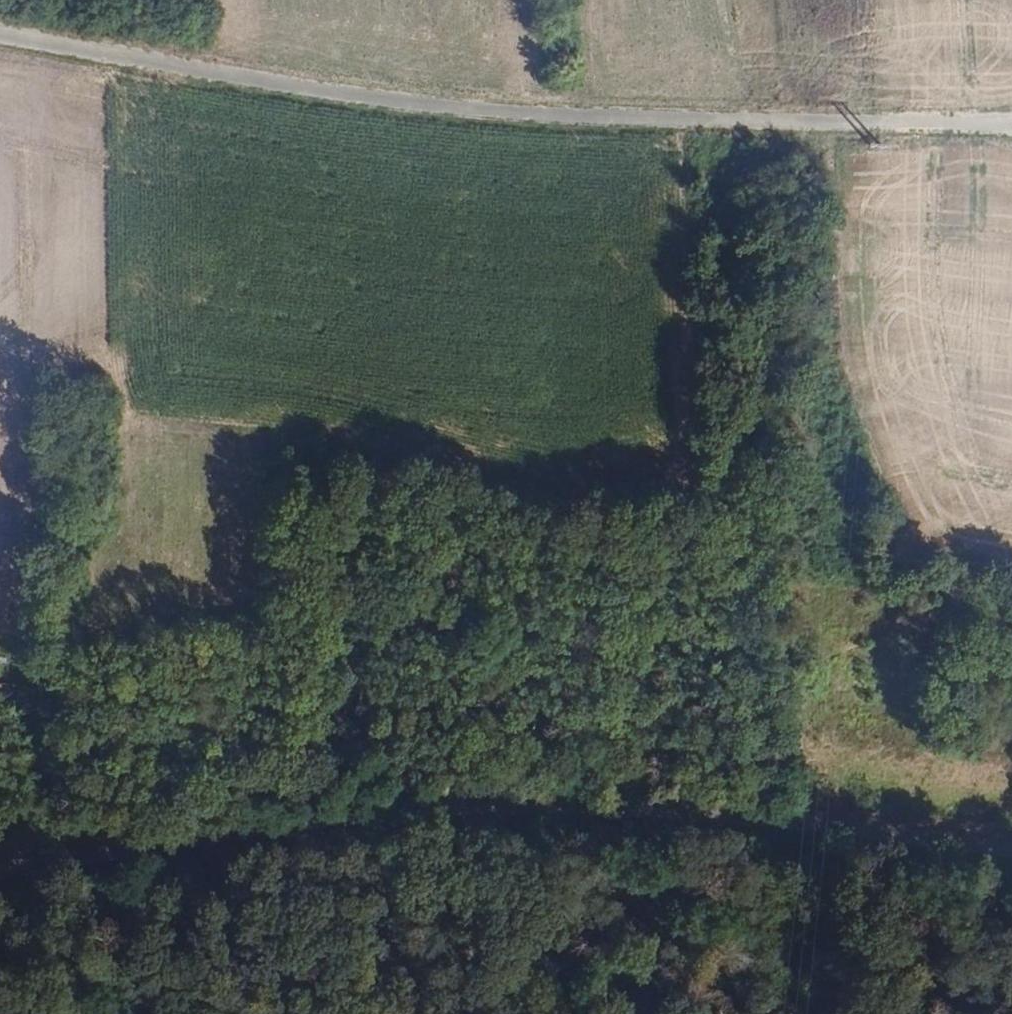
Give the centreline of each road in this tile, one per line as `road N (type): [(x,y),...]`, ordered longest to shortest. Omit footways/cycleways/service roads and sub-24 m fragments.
road 1 (unclassified): [(0,860),(255,801),(499,794),(760,812),(1011,850)]
road 2 (unclassified): [(0,33),(335,93),(513,114),(1011,124)]

